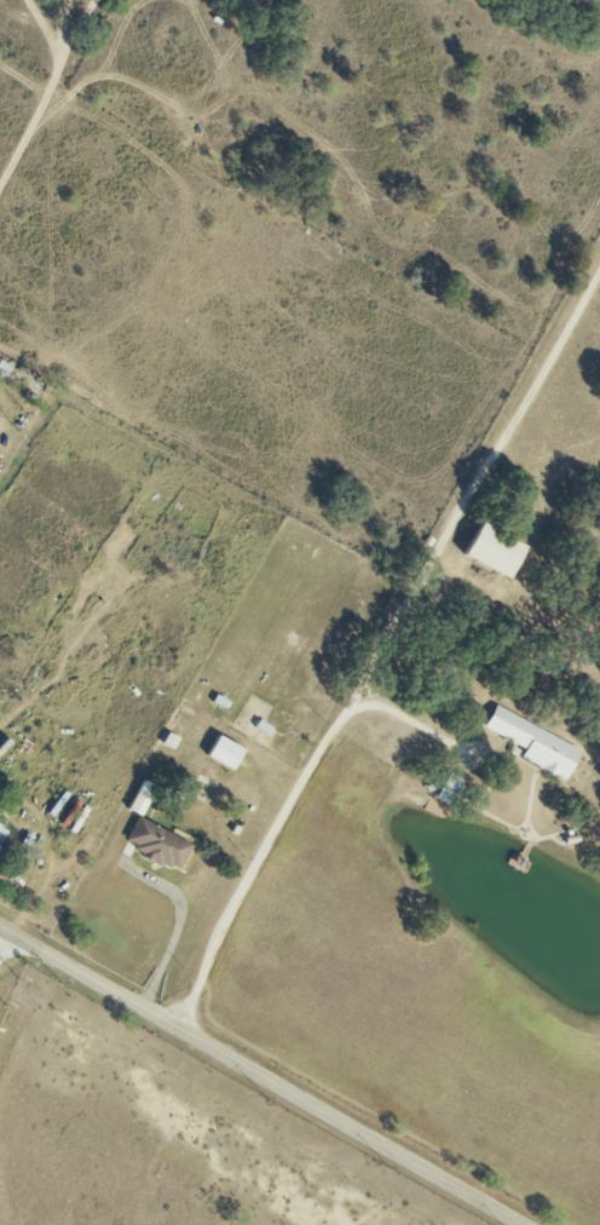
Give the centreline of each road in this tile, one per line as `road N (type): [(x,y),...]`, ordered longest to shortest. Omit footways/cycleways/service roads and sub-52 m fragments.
road 1 (residential): [(177,1029),(312,770),(410,599),(425,588),(599,272)]
road 2 (residential): [(558,350),(131,144),(0,68)]
road 3 (residential): [(0,930),(526,1224)]

